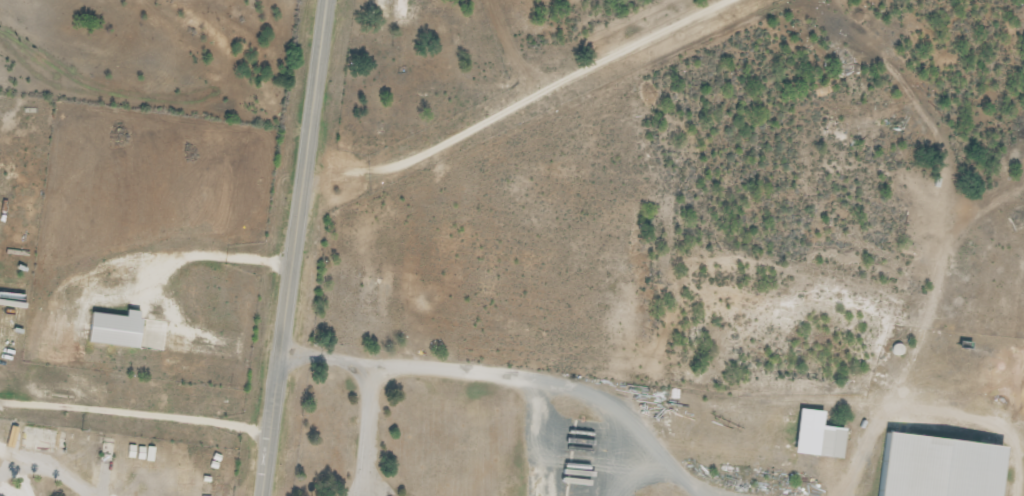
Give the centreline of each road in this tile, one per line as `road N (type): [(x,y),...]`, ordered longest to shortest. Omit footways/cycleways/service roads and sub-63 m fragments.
road 1 (tertiary): [(260,495),(323,0)]
road 2 (residential): [(740,0),(421,161),(300,177)]

